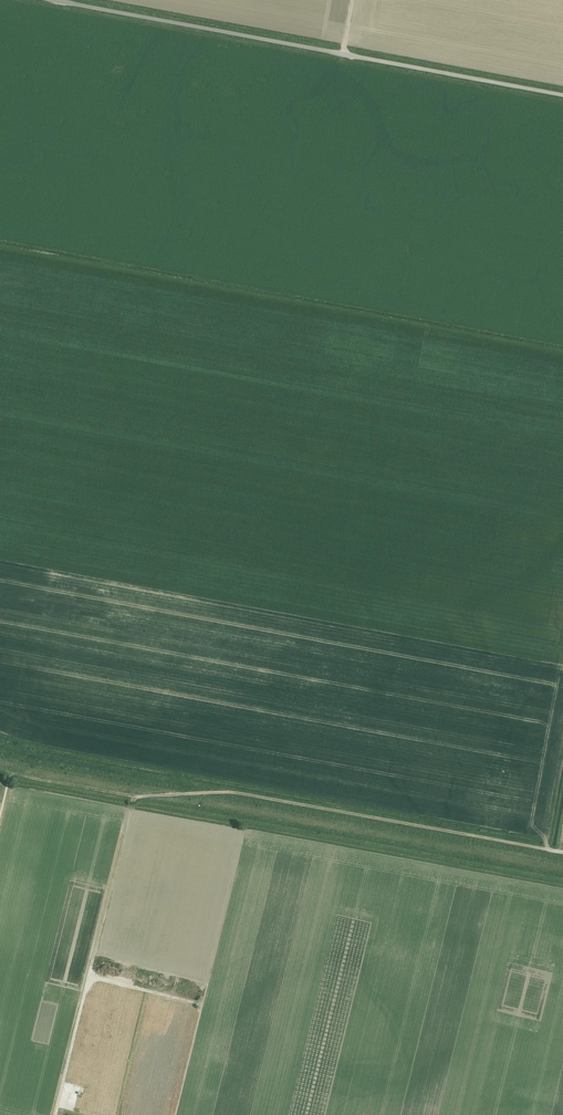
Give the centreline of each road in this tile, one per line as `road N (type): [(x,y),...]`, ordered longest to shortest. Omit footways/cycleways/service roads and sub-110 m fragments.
road 1 (unclassified): [(562,102),(25,0)]
road 2 (track): [(28,753),(562,849)]
road 3 (track): [(132,797),(562,876)]
road 4 (track): [(56,1114),(89,974),(199,1003)]
road 5 (track): [(89,974),(132,797)]
road 6 (track): [(0,769),(132,797)]

